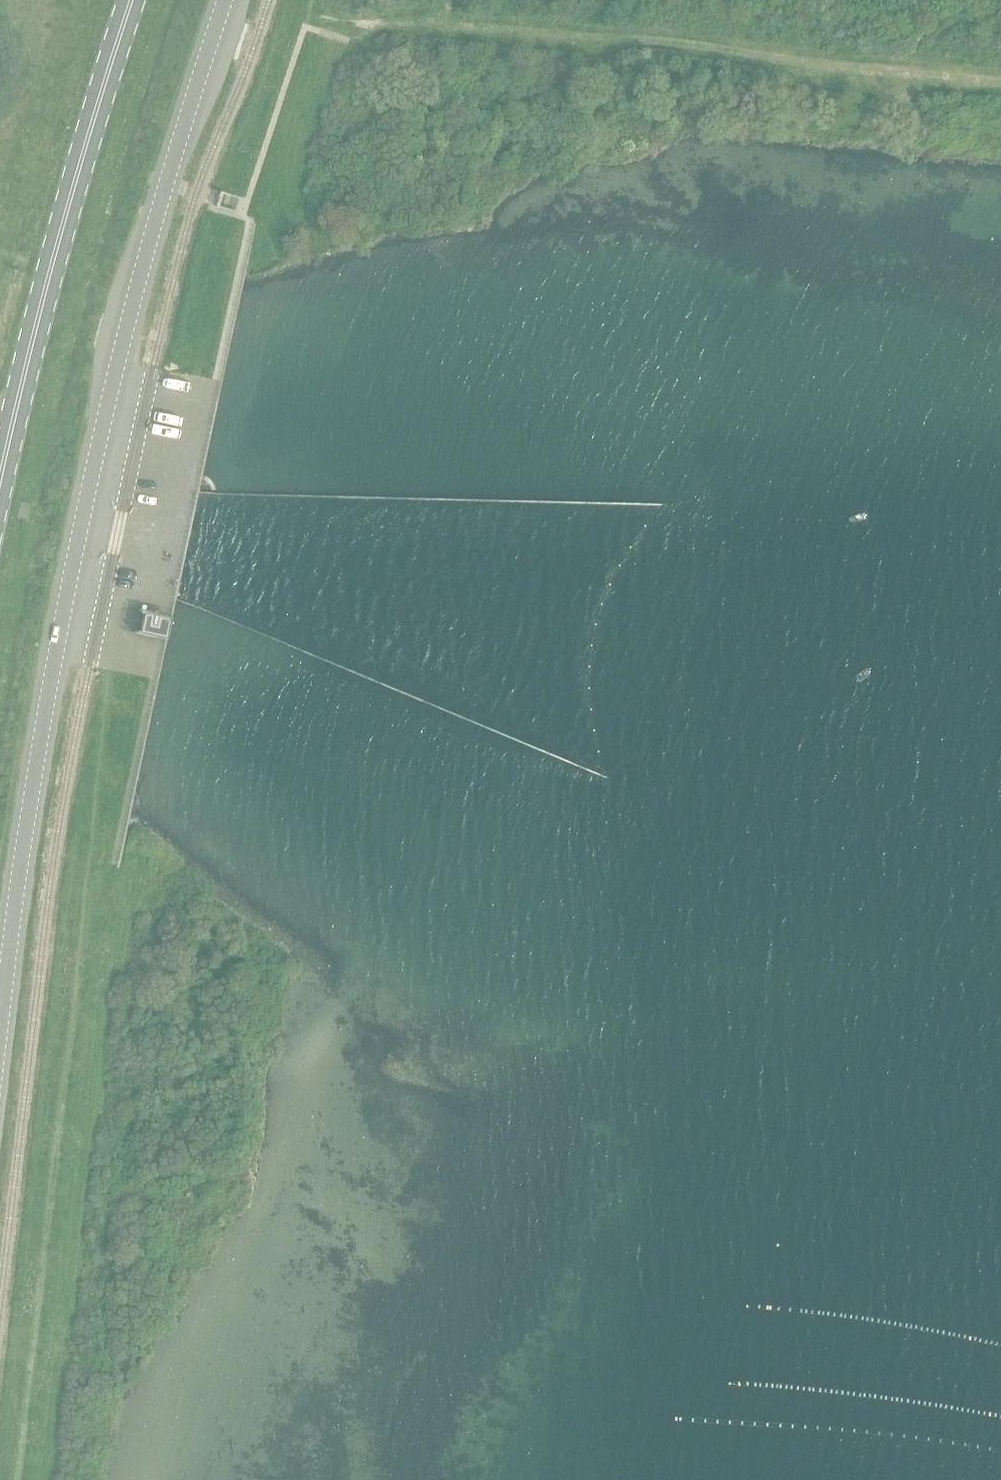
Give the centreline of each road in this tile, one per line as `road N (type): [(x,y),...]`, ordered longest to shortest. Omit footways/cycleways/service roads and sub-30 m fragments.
road 1 (tertiary): [(0,1019),(43,716),(103,419),(167,177),(224,0)]
road 2 (track): [(1000,79),(656,40),(363,22)]
road 3 (primary): [(0,481),(63,219),(131,0)]

